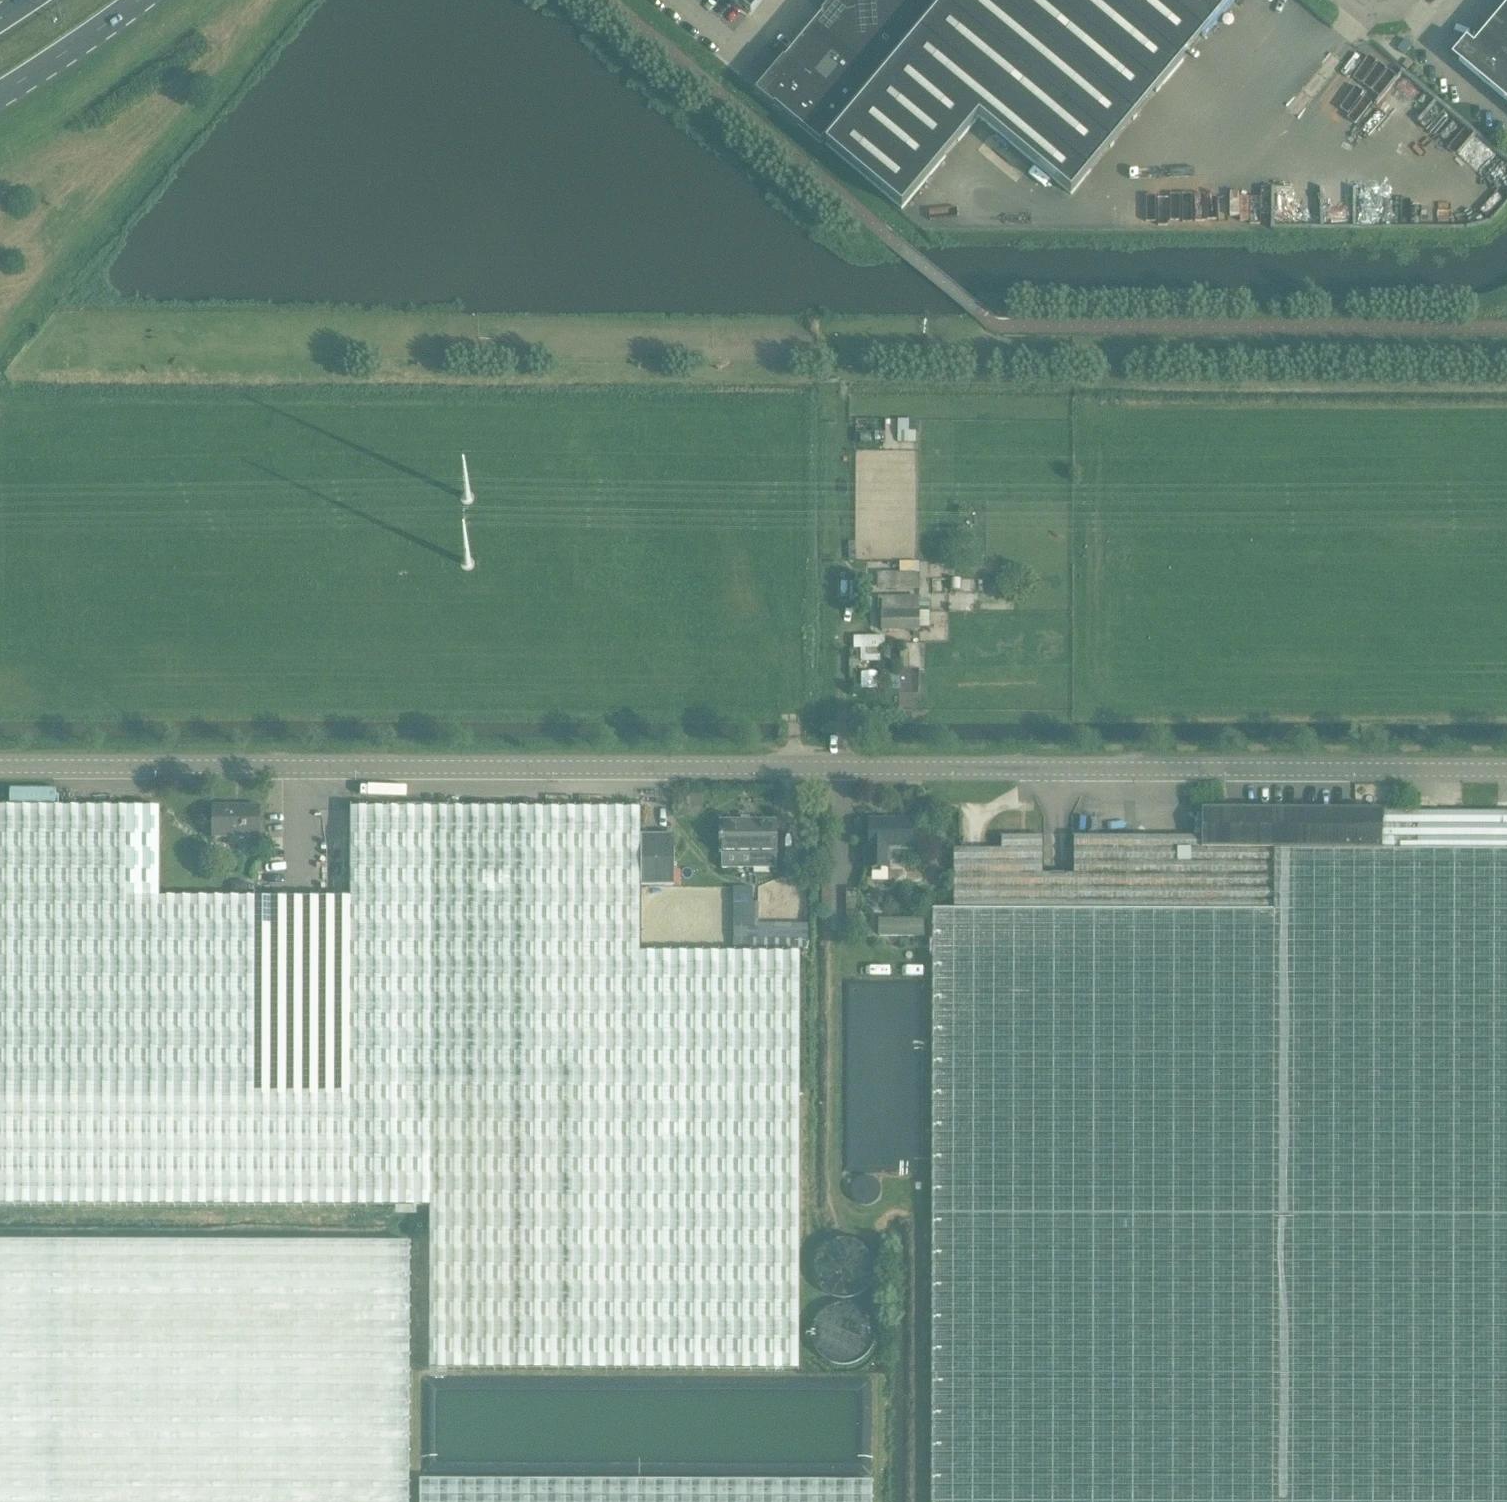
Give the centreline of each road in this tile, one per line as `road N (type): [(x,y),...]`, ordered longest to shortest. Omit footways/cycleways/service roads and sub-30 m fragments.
road 1 (tertiary): [(0,763),(1506,765)]
road 2 (primary): [(0,98),(139,0)]

